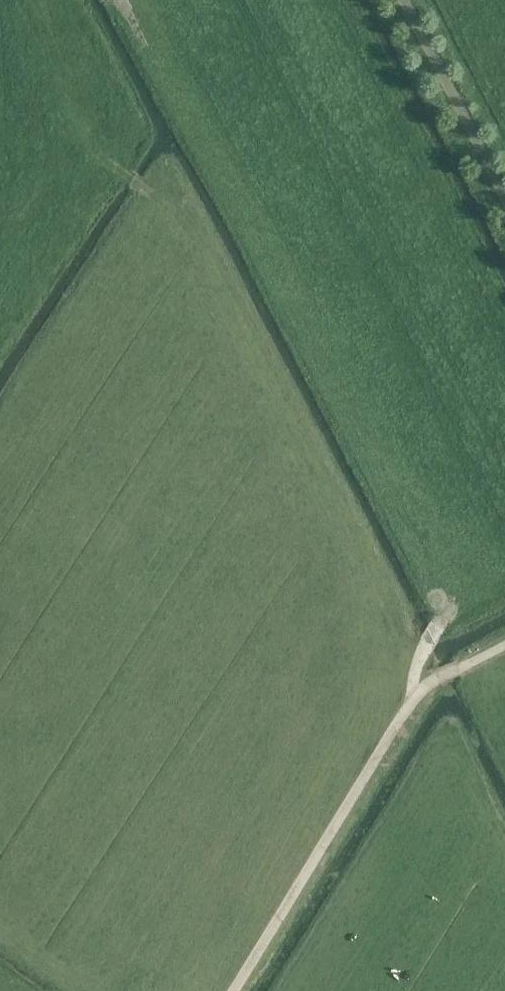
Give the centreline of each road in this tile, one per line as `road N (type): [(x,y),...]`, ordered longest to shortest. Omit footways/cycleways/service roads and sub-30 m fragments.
road 1 (track): [(504,643),(424,685),(231,990)]

